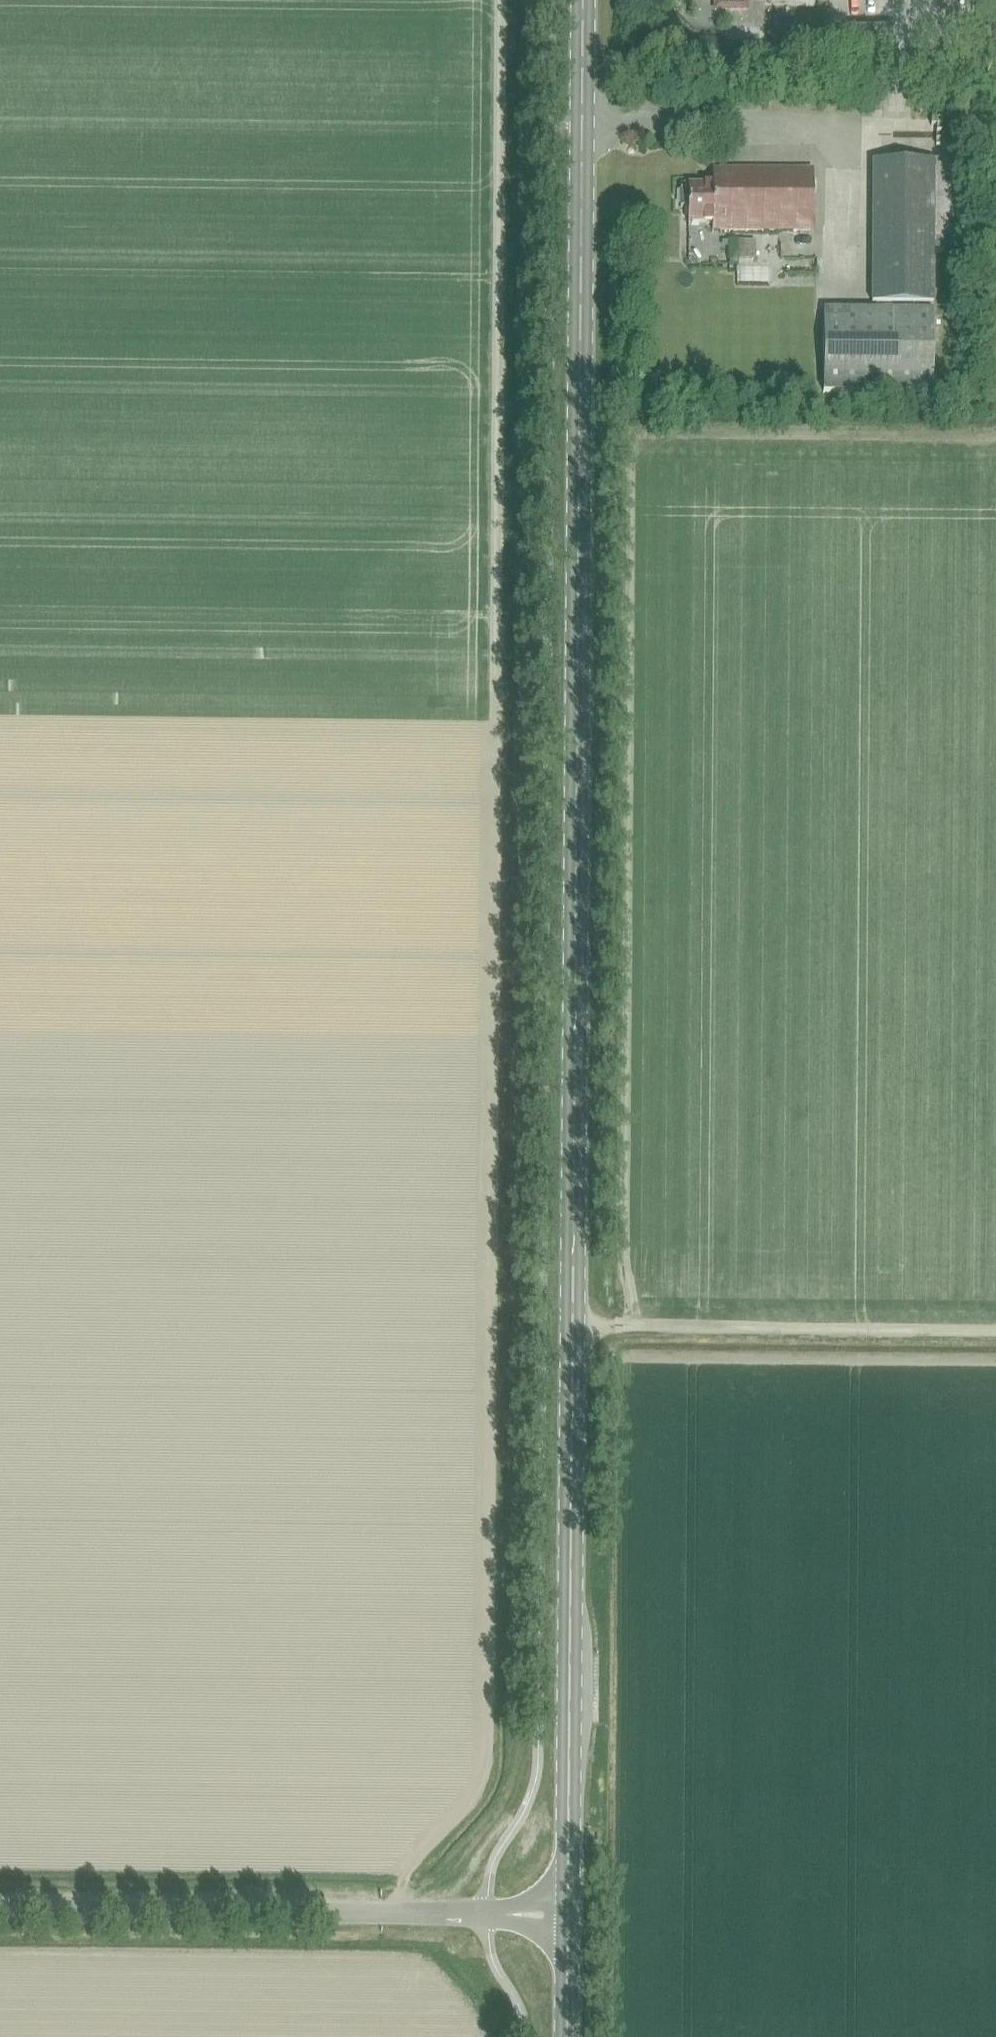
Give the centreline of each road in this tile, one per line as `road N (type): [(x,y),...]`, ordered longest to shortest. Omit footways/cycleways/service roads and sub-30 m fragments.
road 1 (secondary): [(567,1901),(582,0)]
road 2 (unclassified): [(0,1910),(497,1914)]
road 3 (track): [(572,1327),(995,1331)]

